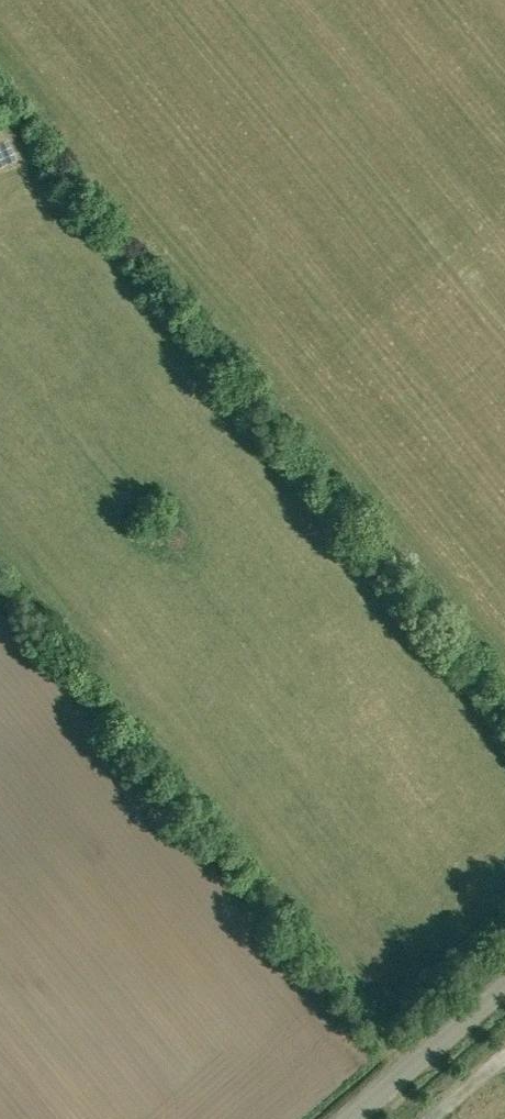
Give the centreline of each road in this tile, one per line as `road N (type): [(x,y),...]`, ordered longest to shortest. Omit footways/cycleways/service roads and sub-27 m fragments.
road 1 (unclassified): [(353,1118),(504,989)]

